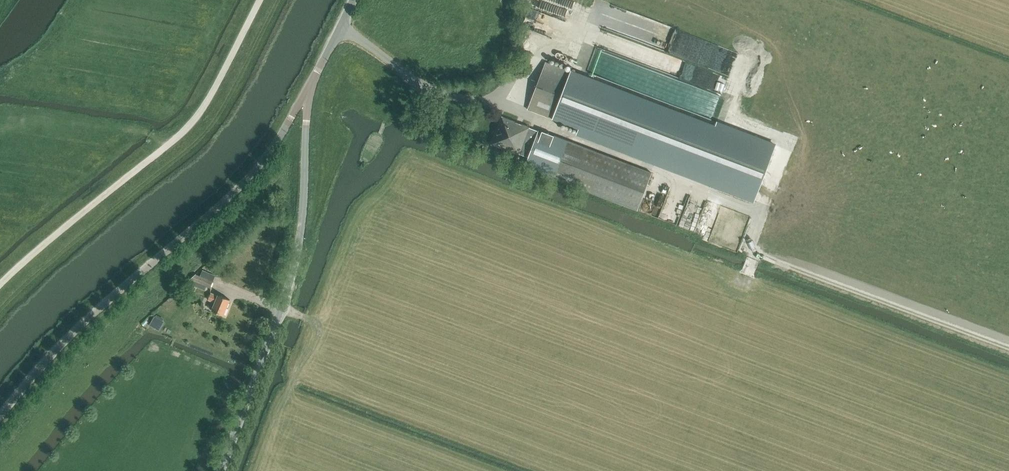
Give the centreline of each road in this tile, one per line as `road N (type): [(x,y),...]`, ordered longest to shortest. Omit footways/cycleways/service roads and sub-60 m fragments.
road 1 (unclassified): [(0,421),(99,309),(262,167),(309,90)]
road 2 (track): [(0,287),(201,112),(261,0)]
road 3 (unclassified): [(224,470),(300,259),(309,90)]

